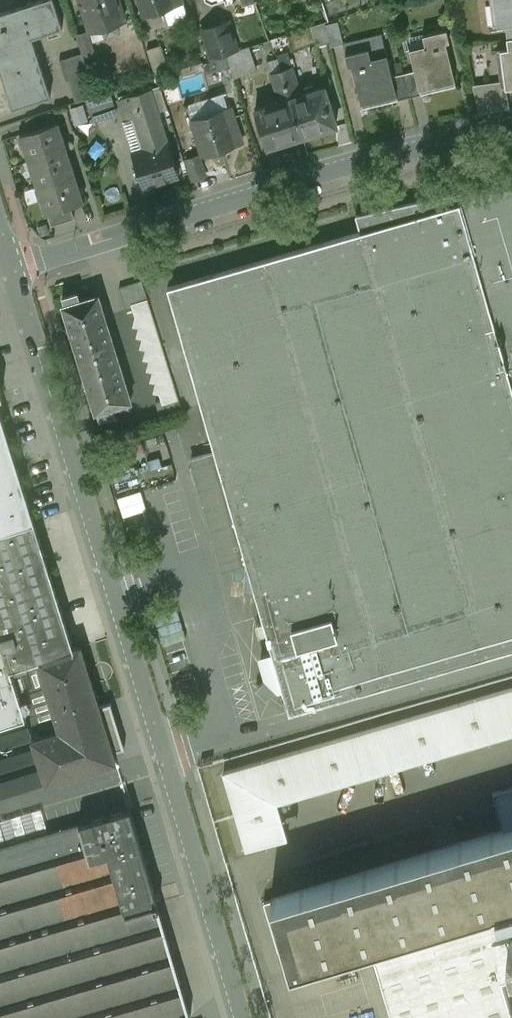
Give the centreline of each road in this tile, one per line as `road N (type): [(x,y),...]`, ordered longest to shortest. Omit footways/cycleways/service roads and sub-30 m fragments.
road 1 (residential): [(11,269),(245,1017)]
road 2 (residential): [(511,128),(327,172),(11,269)]

